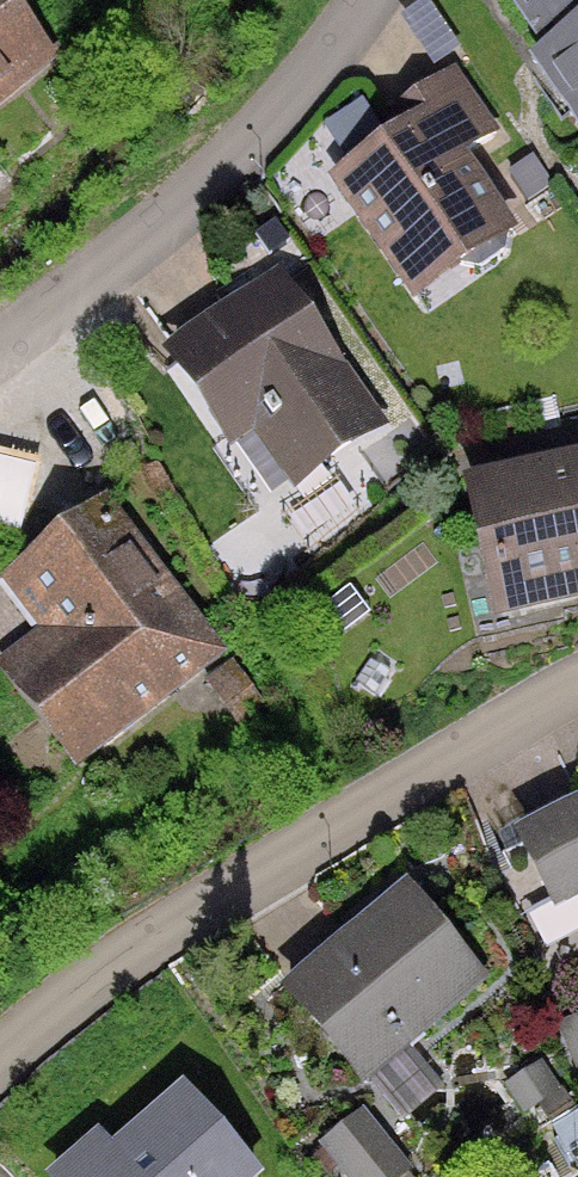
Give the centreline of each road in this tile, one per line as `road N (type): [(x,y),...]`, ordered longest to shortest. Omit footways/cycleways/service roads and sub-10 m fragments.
road 1 (residential): [(577,673),(233,872),(41,1009),(0,1049)]
road 2 (residential): [(0,339),(248,142),(378,0)]

